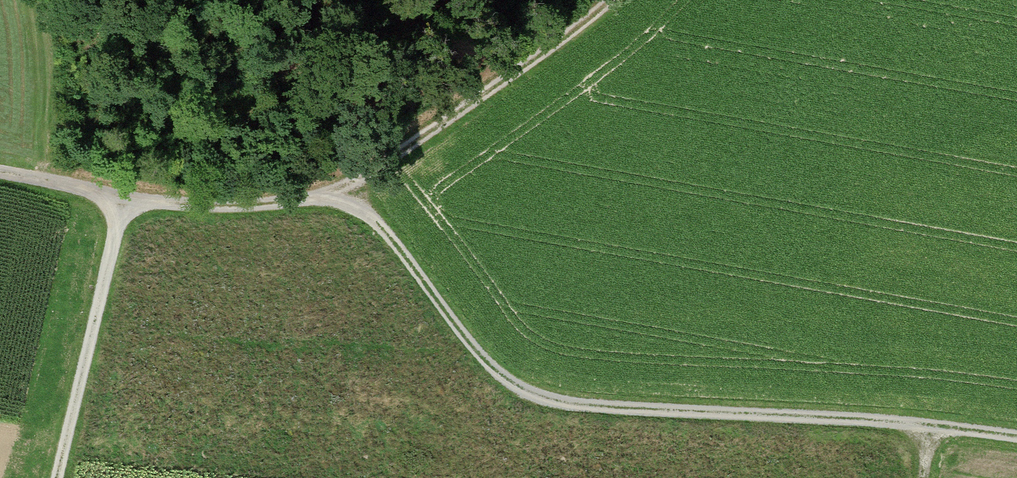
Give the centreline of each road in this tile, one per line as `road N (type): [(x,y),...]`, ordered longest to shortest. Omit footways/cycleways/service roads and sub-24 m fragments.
road 1 (track): [(1016,437),(534,396),(490,367),(371,218),(324,196),(147,201),(0,172)]
road 2 (track): [(585,0),(447,122),(324,196)]
road 3 (track): [(57,477),(122,196)]

